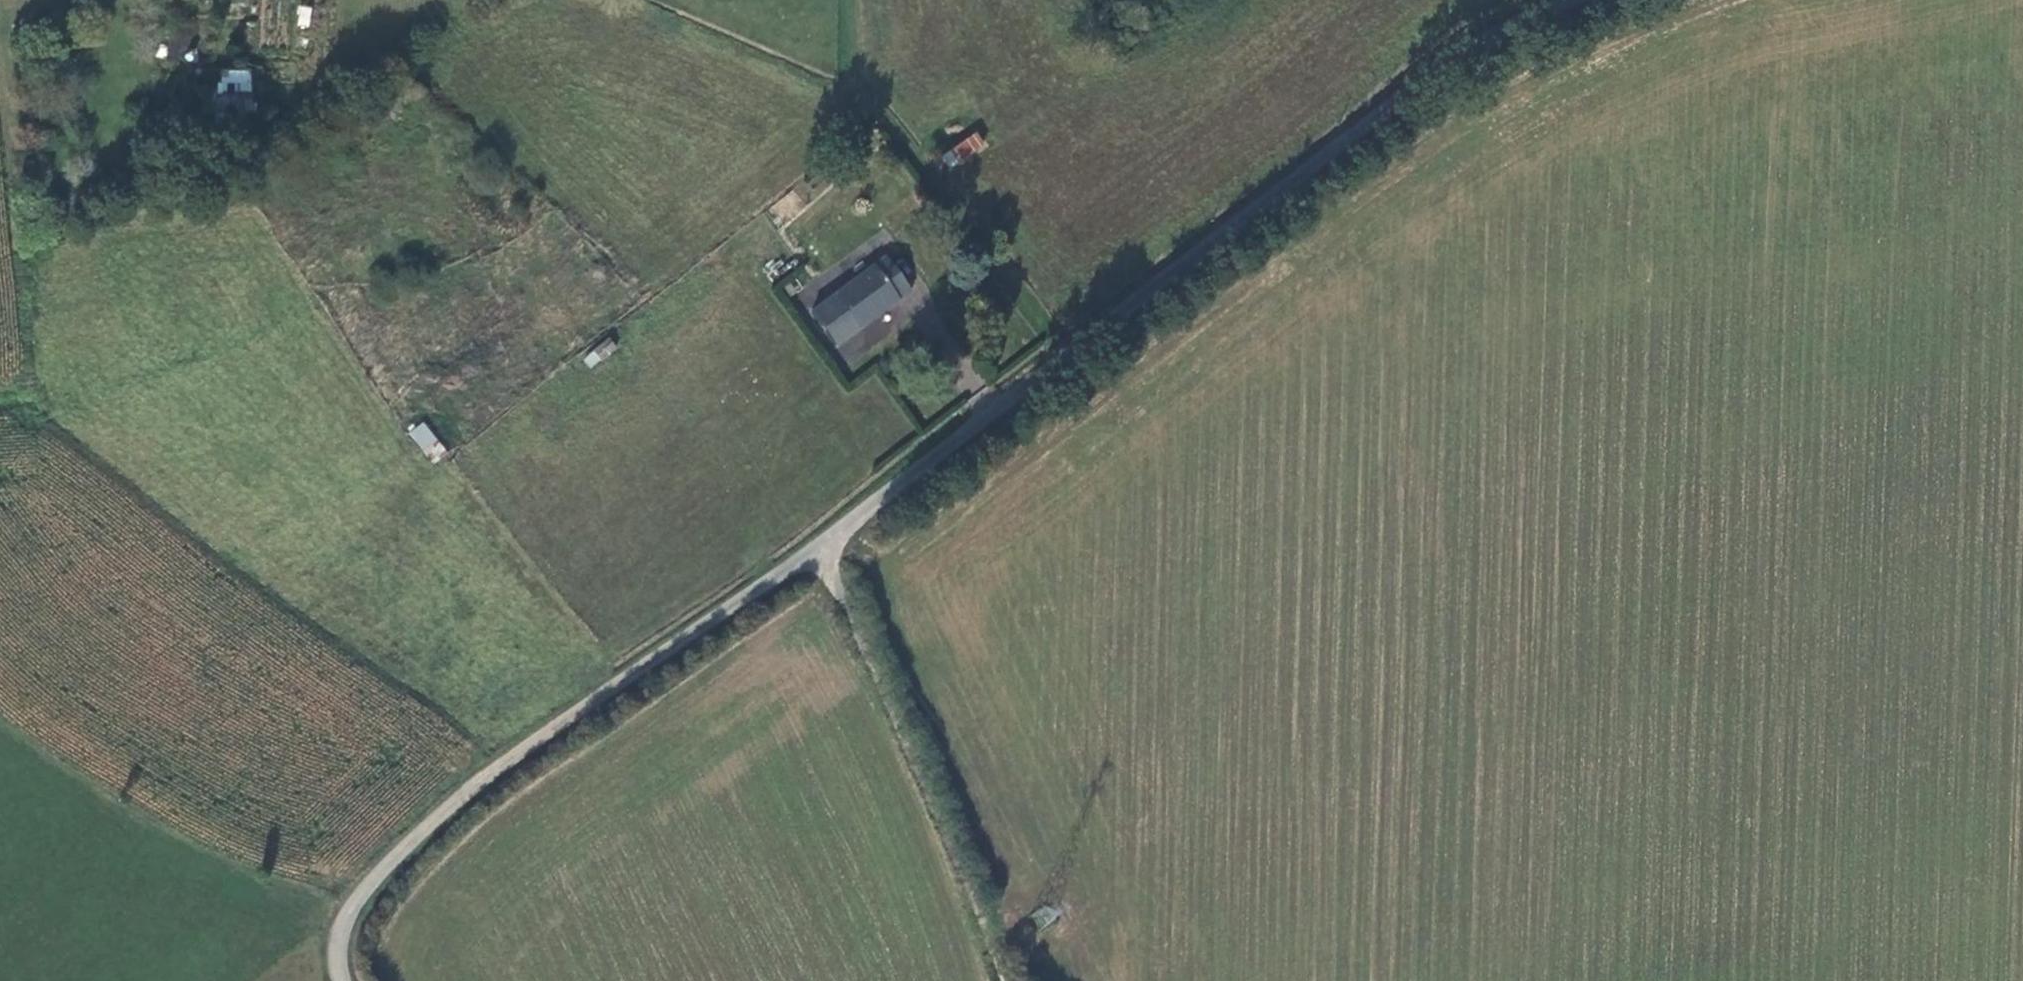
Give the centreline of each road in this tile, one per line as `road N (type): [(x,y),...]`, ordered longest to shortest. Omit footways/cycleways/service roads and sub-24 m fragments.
road 1 (unclassified): [(1573,0),(1430,79),(819,546),(458,796),(361,896),(347,936),(346,980)]
road 2 (track): [(819,546),(1007,980)]

